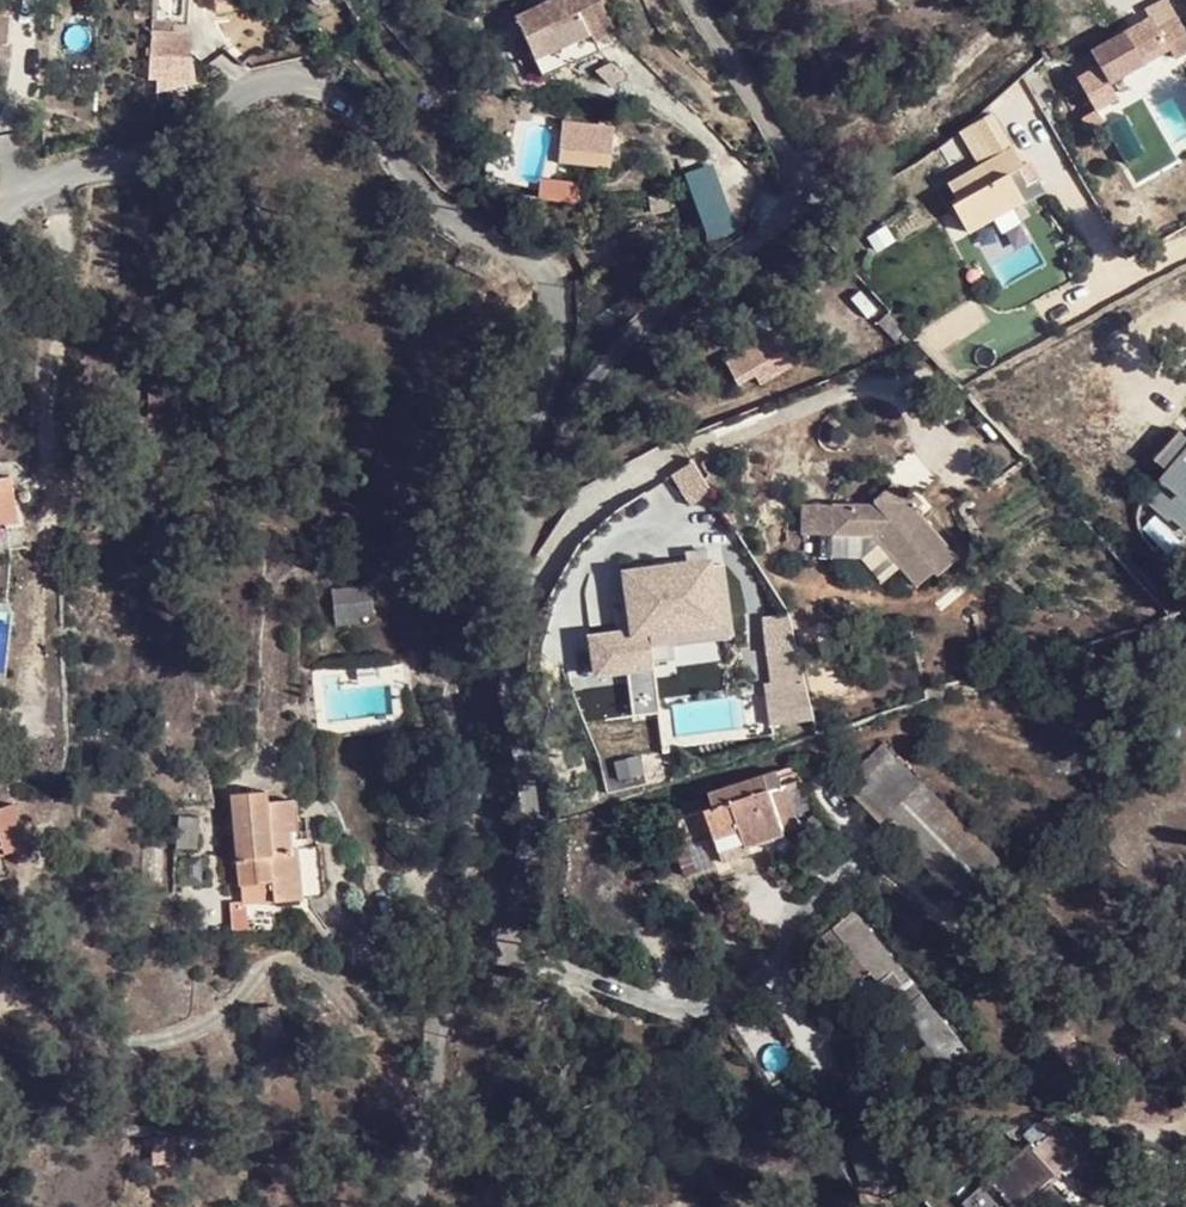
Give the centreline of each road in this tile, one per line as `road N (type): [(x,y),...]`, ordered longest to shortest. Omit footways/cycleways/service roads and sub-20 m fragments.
road 1 (residential): [(416,1206),(437,1070),(437,999),(517,935),(529,889),(528,751),(513,607),(539,402),(562,337),(556,290),(526,254),(438,208),(376,129),(341,94),(309,80),(275,79),(244,95),(174,151),(91,162),(42,181),(0,219)]

